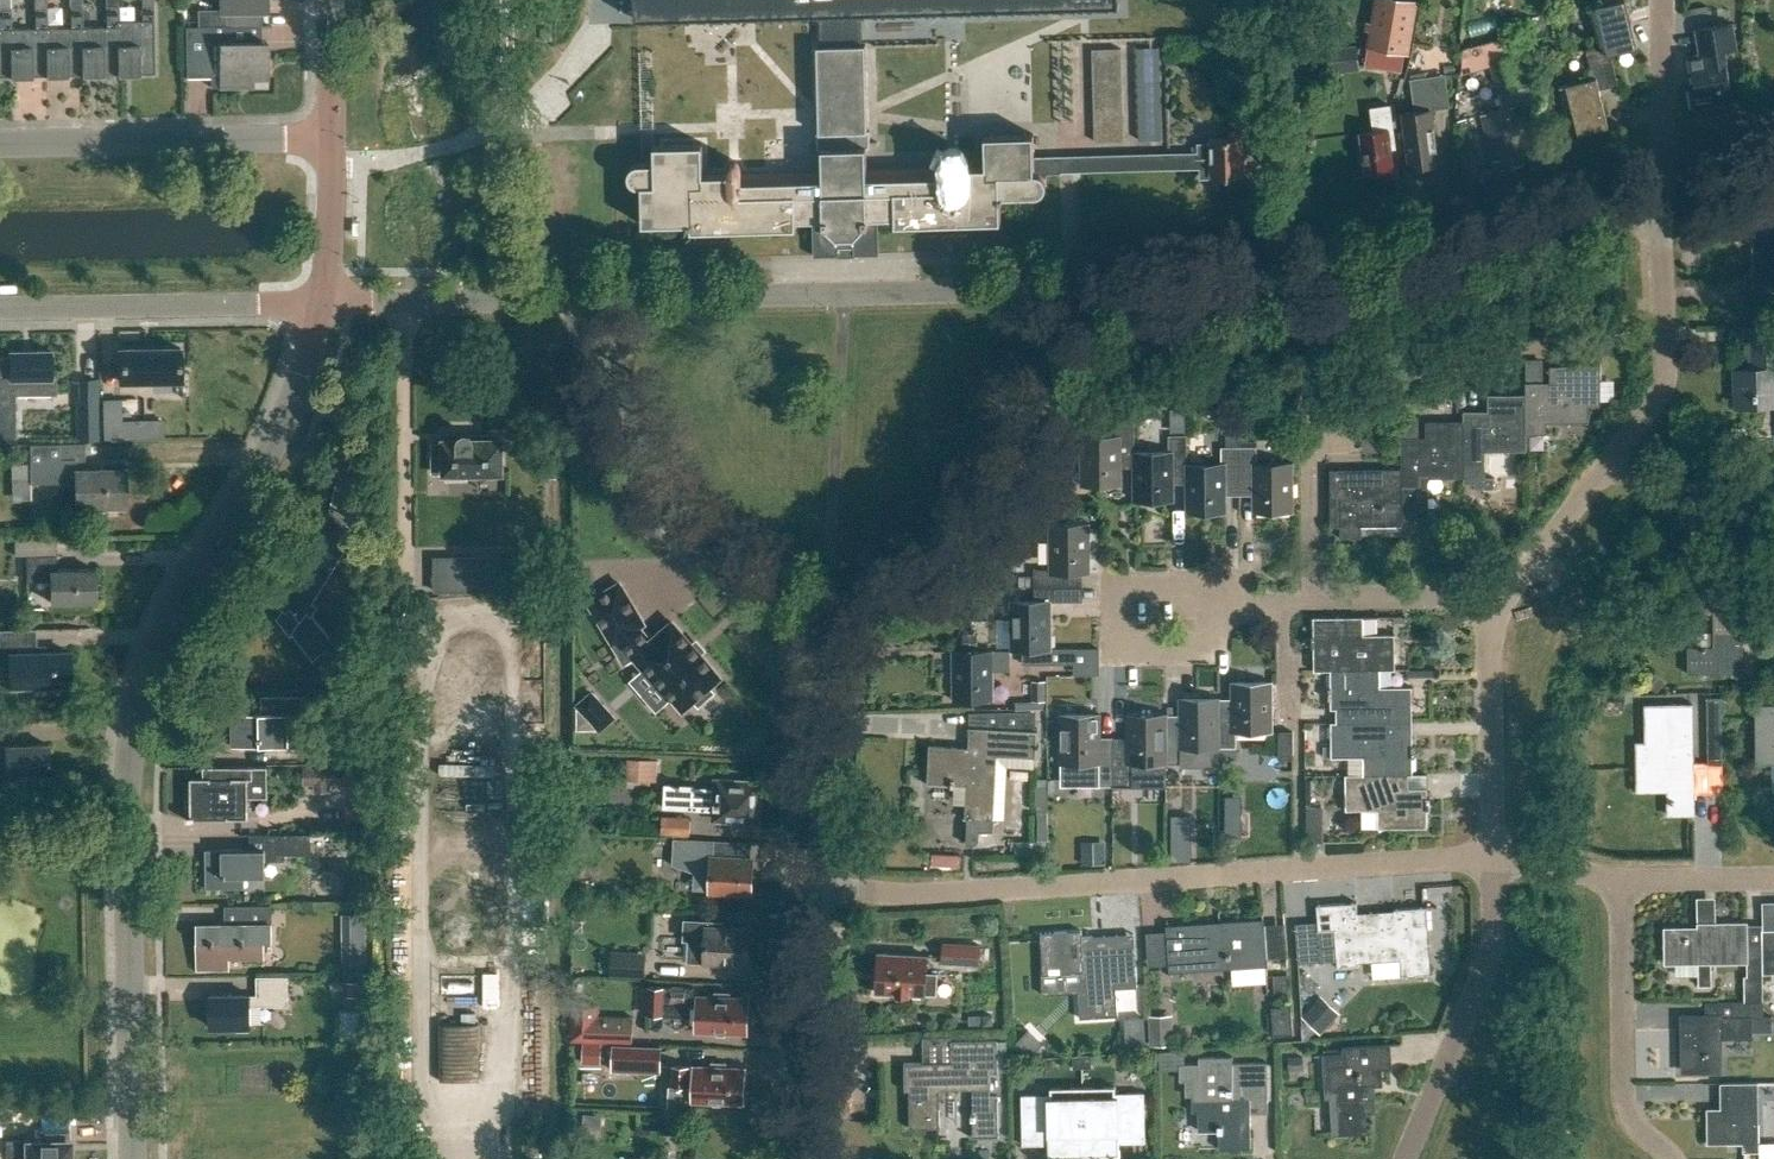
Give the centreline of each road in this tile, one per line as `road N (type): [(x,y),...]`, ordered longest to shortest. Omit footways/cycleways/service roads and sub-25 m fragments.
road 1 (tertiary): [(135,1158),(137,716),(155,654),(271,447),(328,301)]
road 2 (residential): [(1493,861),(909,895),(816,891)]
road 3 (residential): [(1072,290),(1279,281),(1665,191)]
road 4 (residential): [(593,297),(1072,290)]
road 5 (residential): [(828,601),(916,576),(993,508),(1049,399),(1072,290)]
road 6 (residential): [(828,601),(738,571),(672,508),(628,415),(593,297)]
road 7 (residential): [(330,141),(0,146)]
road 8 (residential): [(0,308),(328,301)]
road 9 (residential): [(1406,1158),(1493,954),(1493,861)]
road 10 (residential): [(1671,1158),(1626,1111),(1622,880)]
road 11 (residential): [(816,891),(828,601)]
road 12 (residential): [(1613,463),(1664,391),(1665,191)]
road 13 (residential): [(794,1158),(816,891)]
road 14 (residential): [(328,301),(593,297)]
road 15 (residential): [(1493,861),(1494,597)]
road 16 (residential): [(1494,597),(1243,602)]
road 17 (residential): [(1243,602),(1207,643),(1143,647),(1123,619),(1139,592),(1204,588)]
road 18 (residential): [(1665,191),(1665,0)]
road 19 (residential): [(1494,597),(1508,591),(1613,463)]
road 20 (tertiary): [(328,301),(330,141)]
road 21 (residential): [(1773,879),(1622,880)]
road 22 (tertiary): [(330,141),(329,0)]
road 23 (residential): [(1622,880),(1493,861)]

